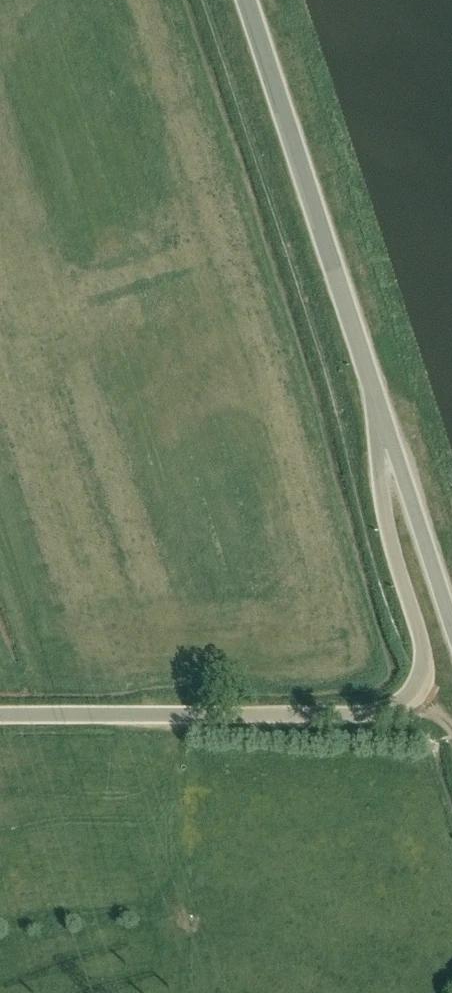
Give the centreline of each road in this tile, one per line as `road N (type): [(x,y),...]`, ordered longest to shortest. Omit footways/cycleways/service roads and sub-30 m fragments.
road 1 (unclassified): [(0,715),(363,714),(415,701),(426,669),(381,494),(380,397)]
road 2 (unclassified): [(380,397),(251,0)]
road 3 (unclassified): [(380,397),(451,616)]

